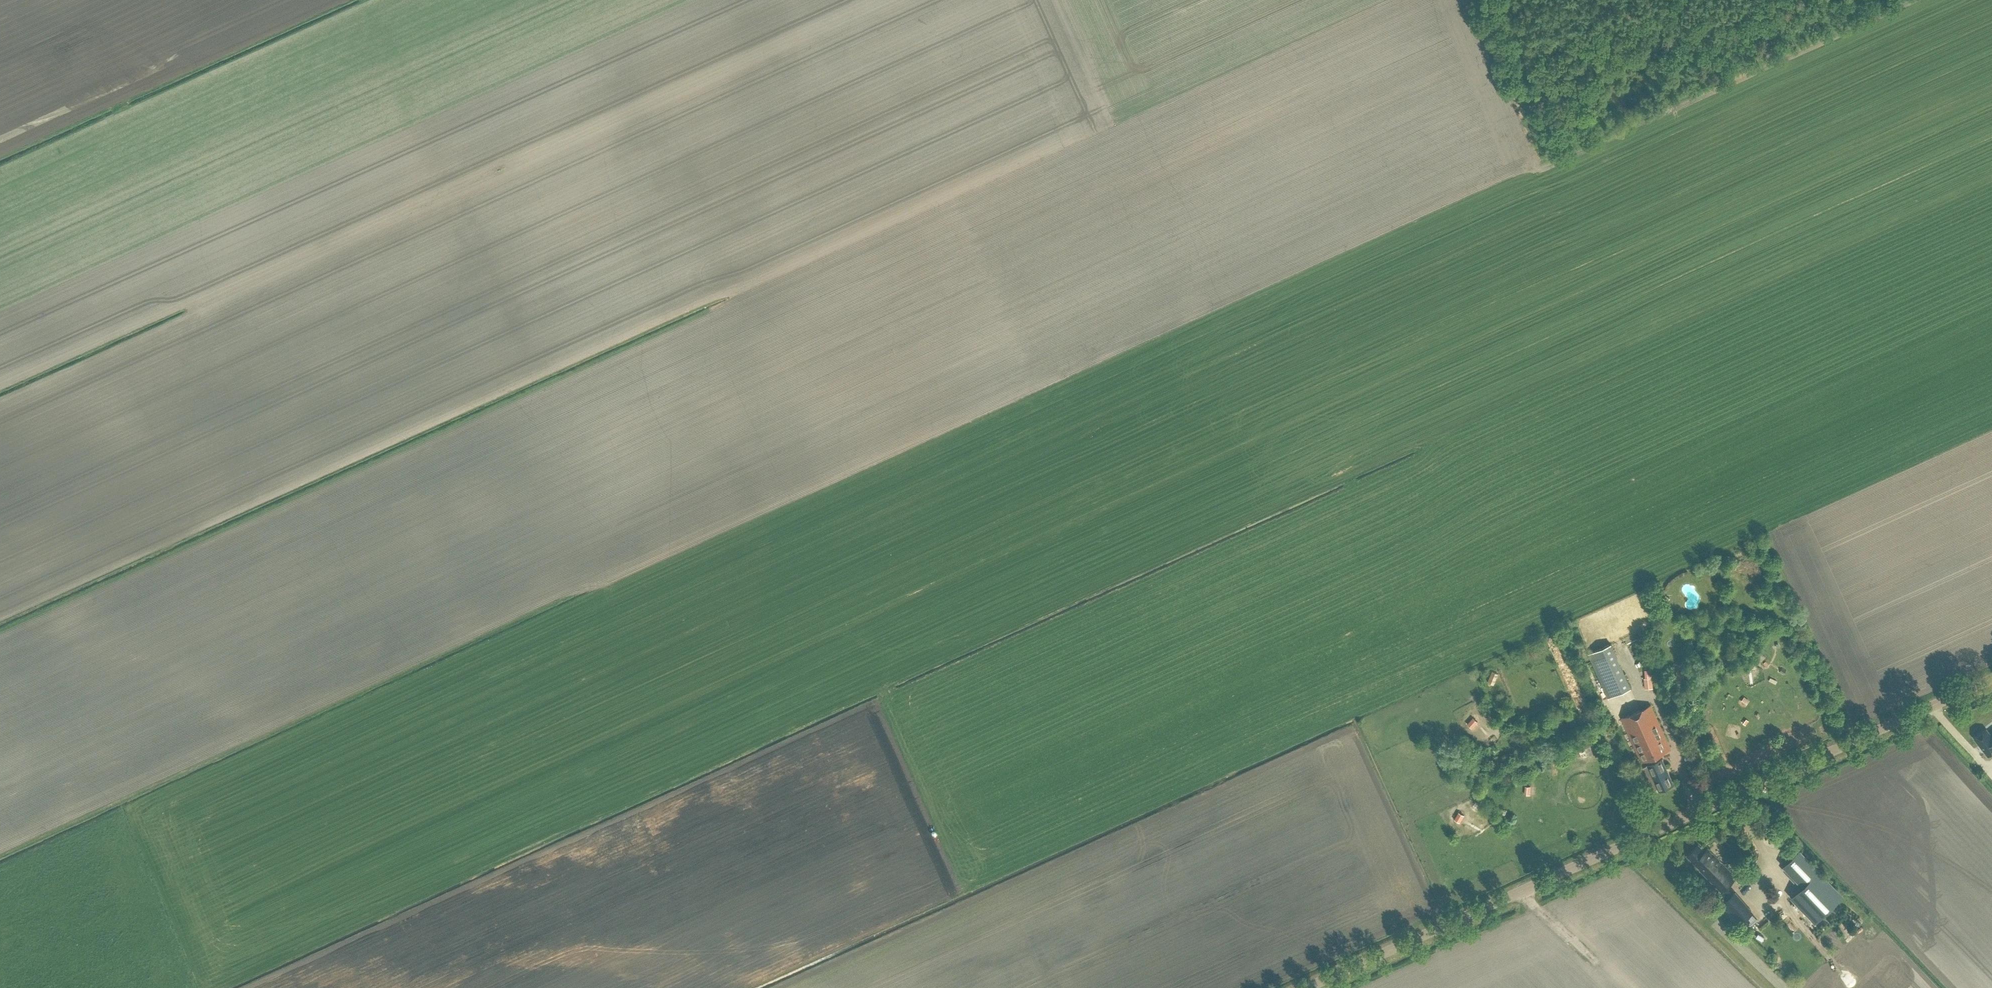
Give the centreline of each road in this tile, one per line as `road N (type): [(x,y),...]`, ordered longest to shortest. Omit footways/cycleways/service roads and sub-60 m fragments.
road 1 (tertiary): [(1299,987),(1991,676)]

